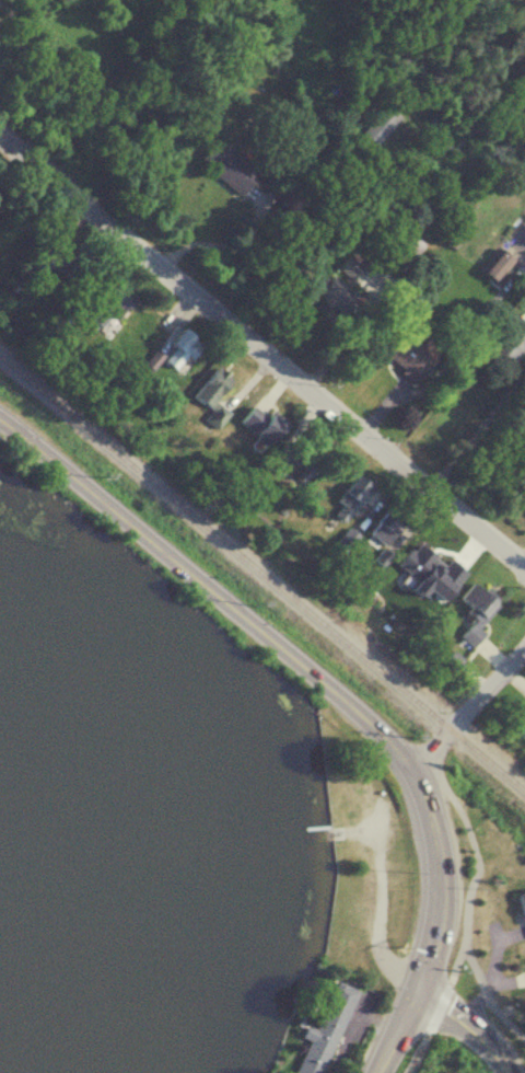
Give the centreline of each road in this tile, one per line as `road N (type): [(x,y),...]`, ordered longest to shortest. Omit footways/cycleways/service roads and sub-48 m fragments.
road 1 (residential): [(524,566),(0,136)]
road 2 (tertiary): [(411,774),(363,717),(0,420)]
road 3 (tertiary): [(374,1072),(417,987),(436,913),(436,849),(411,774)]
road 4 (residential): [(411,774),(524,650)]
road 5 (tertiary): [(510,1072),(485,1037),(417,987)]

